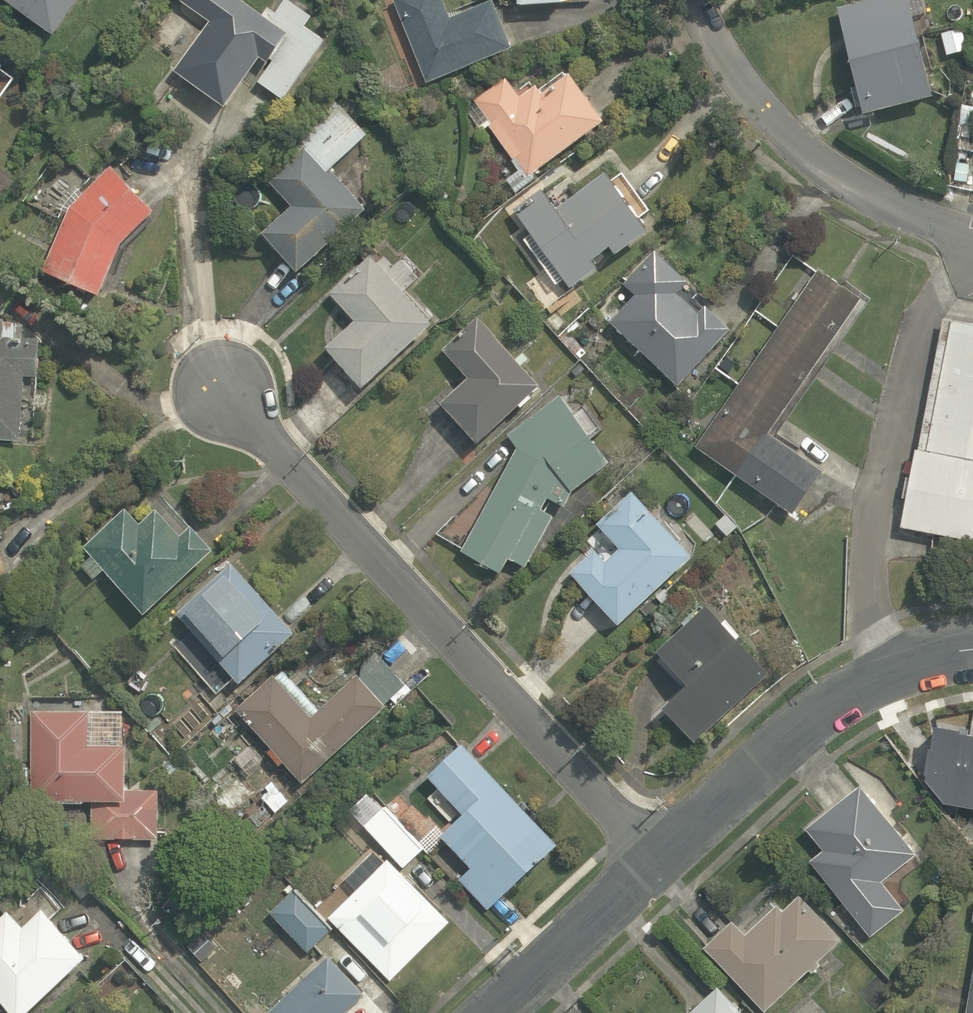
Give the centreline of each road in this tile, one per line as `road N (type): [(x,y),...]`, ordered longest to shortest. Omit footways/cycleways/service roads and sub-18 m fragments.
road 1 (residential): [(223,391),(661,857)]
road 2 (residential): [(877,673),(873,531),(898,396),(960,238)]
road 3 (residential): [(960,238),(838,166),(739,79),(705,0)]
road 4 (residential): [(661,857),(786,741),(877,673)]
road 5 (residential): [(500,1012),(661,857)]

